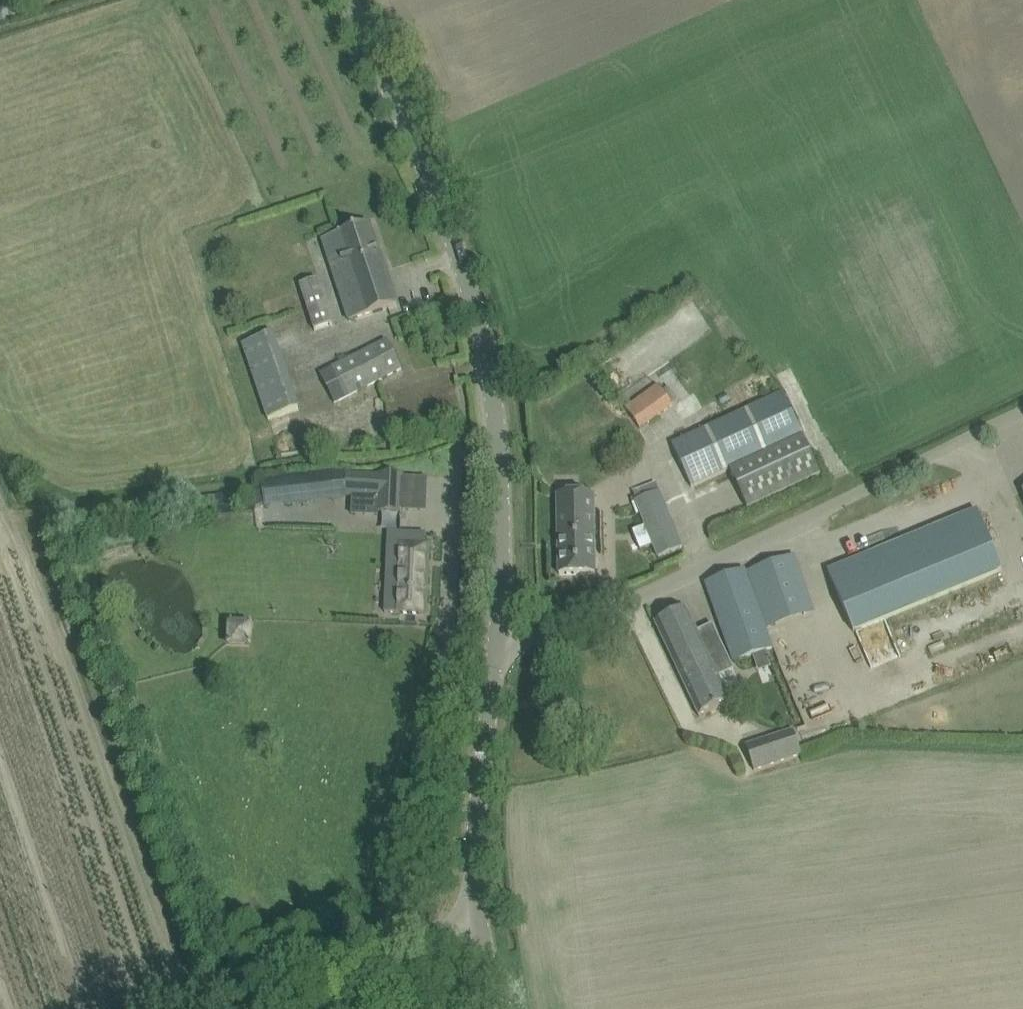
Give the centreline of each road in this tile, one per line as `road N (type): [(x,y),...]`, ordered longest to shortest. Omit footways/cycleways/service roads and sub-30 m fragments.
road 1 (tertiary): [(497,642),(499,455),(486,348),(435,189),(347,0)]
road 2 (unclassified): [(497,642),(578,622),(1022,413)]
road 3 (tertiary): [(480,910),(477,814),(497,642)]
road 4 (unclassified): [(296,1008),(480,910)]

